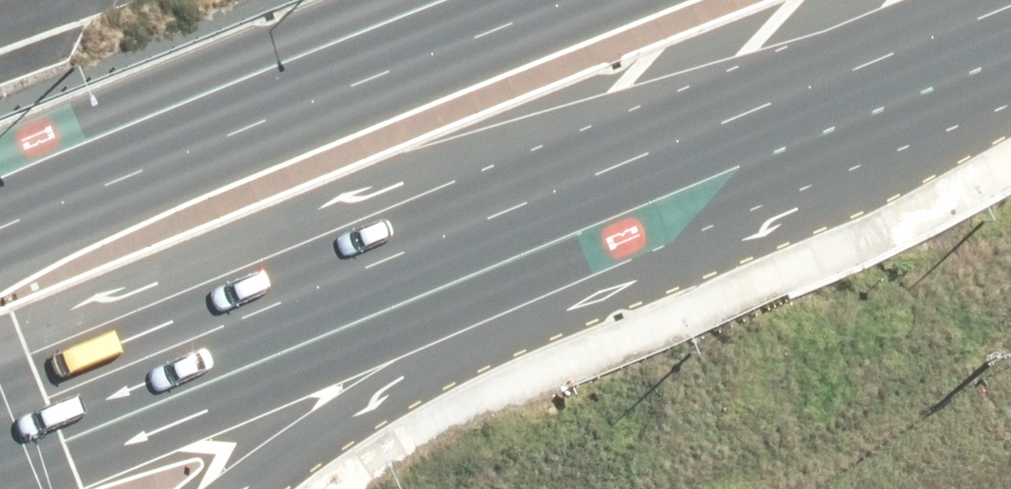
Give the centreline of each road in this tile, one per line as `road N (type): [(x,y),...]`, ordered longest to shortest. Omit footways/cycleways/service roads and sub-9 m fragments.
road 1 (trunk): [(1010,0),(0,413)]
road 2 (trunk): [(1010,14),(347,364),(215,488)]
road 3 (trunk): [(0,199),(488,0)]

